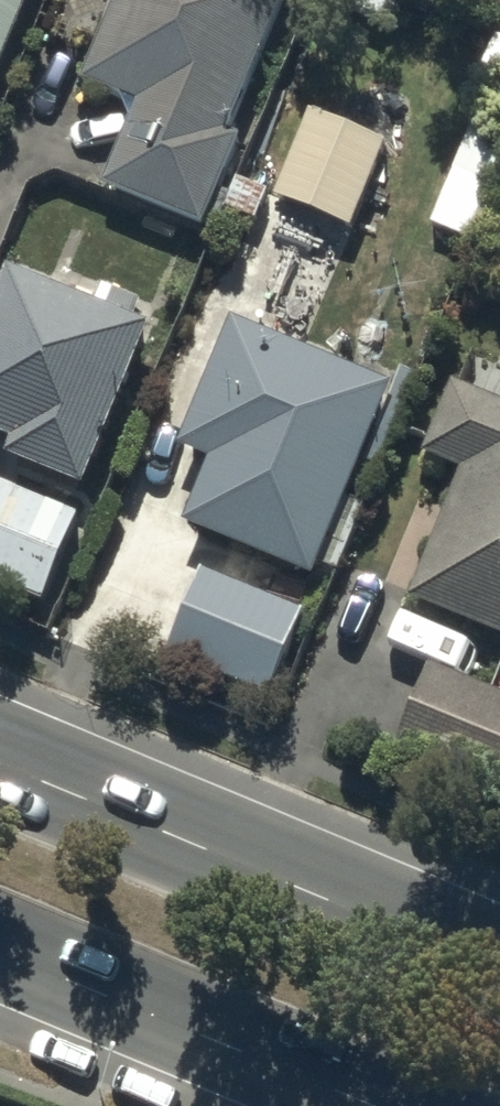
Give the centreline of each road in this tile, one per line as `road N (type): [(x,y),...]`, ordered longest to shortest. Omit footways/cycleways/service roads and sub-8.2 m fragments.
road 1 (trunk): [(0,764),(499,970)]
road 2 (trunk): [(377,1105),(0,951)]

